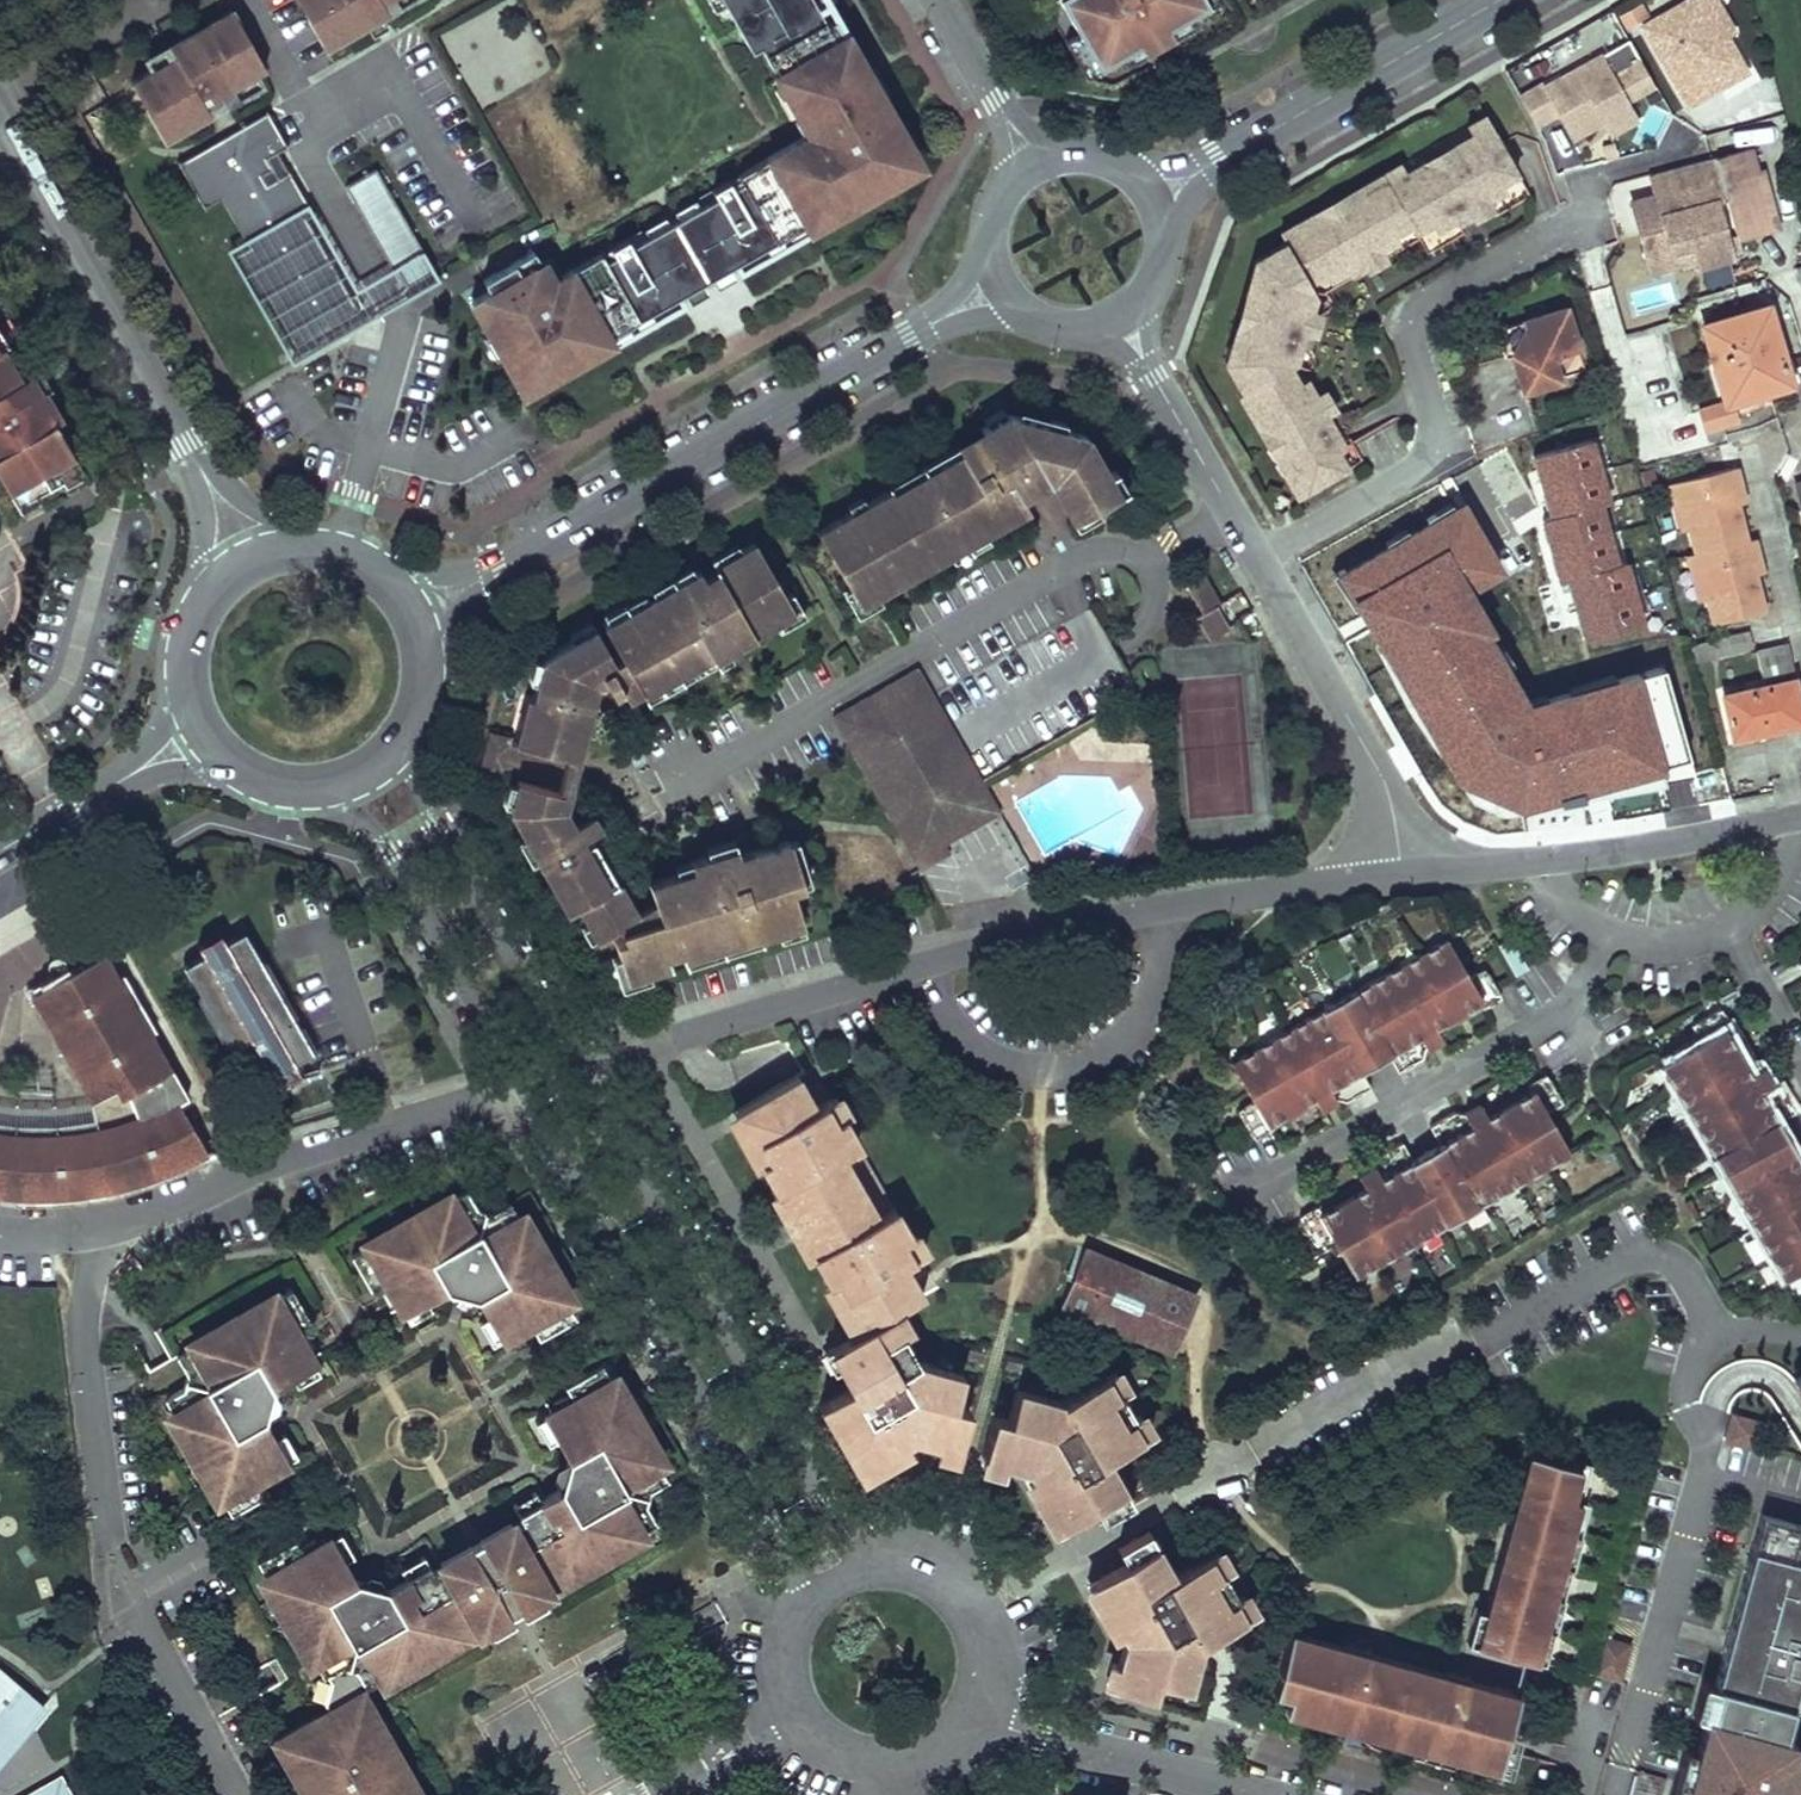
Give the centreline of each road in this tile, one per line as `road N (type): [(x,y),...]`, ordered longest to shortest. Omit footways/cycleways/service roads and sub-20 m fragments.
road 1 (residential): [(1434,865),(1162,904),(903,954),(574,1048)]
road 2 (residential): [(1702,145),(1609,172),(1568,234),(1432,298),(1415,335),(1437,407),(1429,454),(1415,470),(1255,557)]
road 3 (tertiary): [(425,612),(1002,284)]
road 4 (residential): [(518,1073),(779,1536),(813,1617)]
road 5 (residential): [(877,1569),(823,1504),(574,1048)]
road 6 (residential): [(518,1073),(96,1225),(0,1230)]
road 7 (tertiary): [(0,107),(197,458),(242,555)]
road 8 (residential): [(1616,924),(1563,996),(1531,1021),(1237,1188)]
road 9 (tertiary): [(1158,206),(1480,0)]
road 10 (residential): [(1255,557),(1434,865)]
road 11 (residential): [(574,1048),(439,825),(414,773),(418,737)]
road 12 (residential): [(346,793),(518,1073)]
road 13 (residential): [(950,1707),(1042,1742),(1241,1794)]
road 14 (residential): [(1127,314),(1255,557)]
road 15 (residential): [(1793,817),(1547,862)]
road 16 (tertiary): [(0,848),(195,737)]
road 17 (tertiary): [(425,612),(377,558),(344,543),(292,539),(242,555)]
road 18 (tertiary): [(242,555),(189,612),(177,649),(179,694),(195,737)]
road 19 (residential): [(950,1707),(971,1663),(959,1608),(915,1573),(877,1569)]
road 20 (residential): [(938,0),(1032,167)]
road 21 (tertiary): [(195,737),(224,769),(261,791),(304,799),(346,793)]
road 22 (residential): [(1800,593),(1766,444)]
road 23 (residential): [(818,1696),(836,1716),(887,1734),(927,1725),(950,1707)]
road 24 (tertiary): [(1158,206),(1126,169),(1104,158),(1055,157),(1032,167)]
road 25 (residential): [(1724,918),(1800,1043)]
road 26 (tertiary): [(1002,284),(1016,303),(1058,326),(1082,329),(1127,314)]
road 27 (residential): [(752,1728),(633,1794)]
road 28 (tertiary): [(1032,167),(993,219),(1002,284)]
road 29 (tertiary): [(418,737),(437,675),(425,612)]
road 30 (residential): [(1724,918),(1758,892),(1782,857),(1793,817)]
road 31 (tertiary): [(1127,314),(1162,266),(1158,206)]

